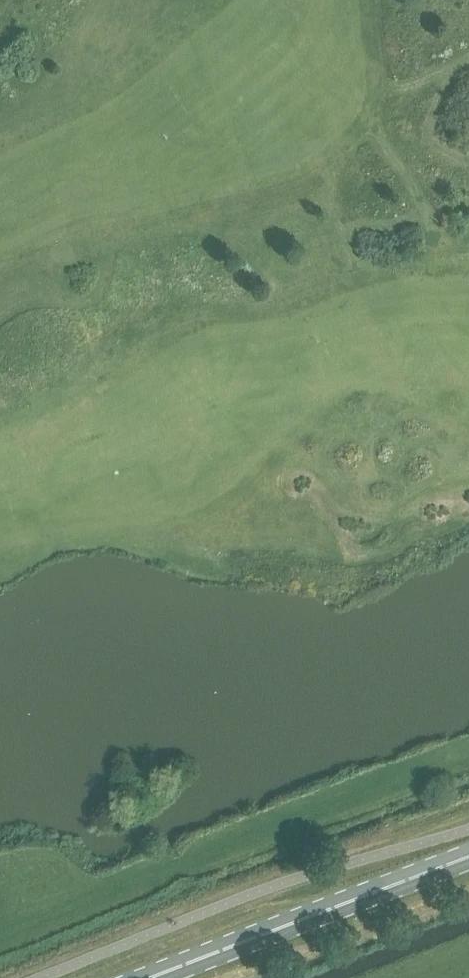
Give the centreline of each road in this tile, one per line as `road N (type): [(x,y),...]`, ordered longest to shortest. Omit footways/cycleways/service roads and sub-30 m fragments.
road 1 (secondary): [(149,977),(468,854)]

